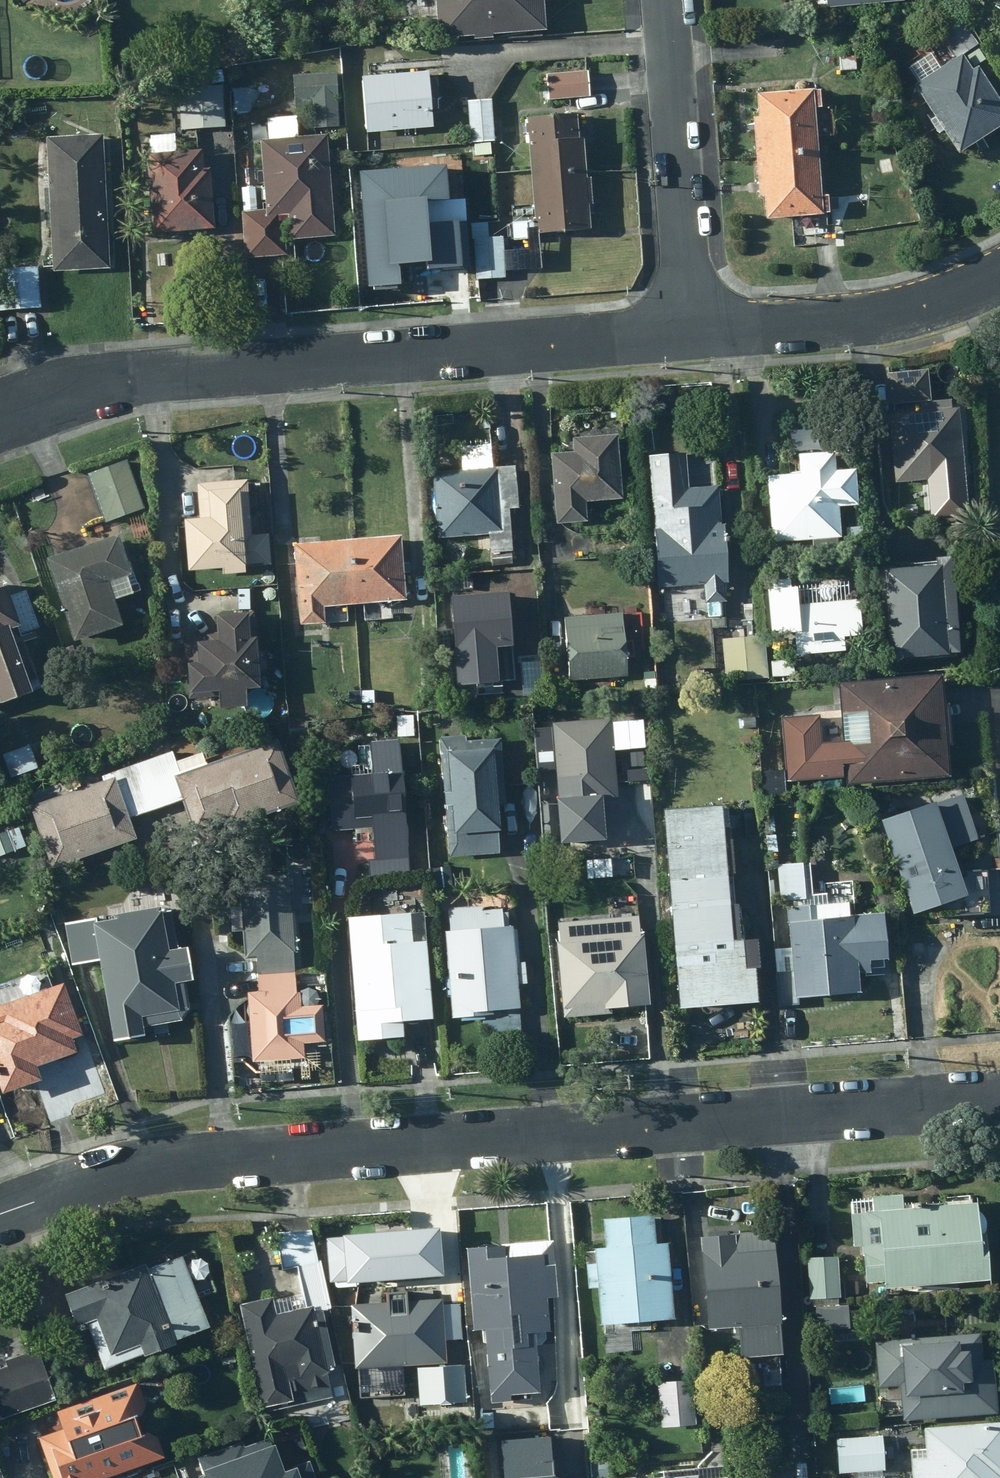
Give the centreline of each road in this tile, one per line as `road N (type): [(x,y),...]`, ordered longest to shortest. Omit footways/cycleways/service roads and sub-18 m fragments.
road 1 (residential): [(0,1216),(130,1170),(999,1098)]
road 2 (residential): [(0,420),(153,377),(693,327)]
road 3 (residential): [(693,327),(667,0)]
road 4 (residential): [(693,327),(898,311),(999,277)]

